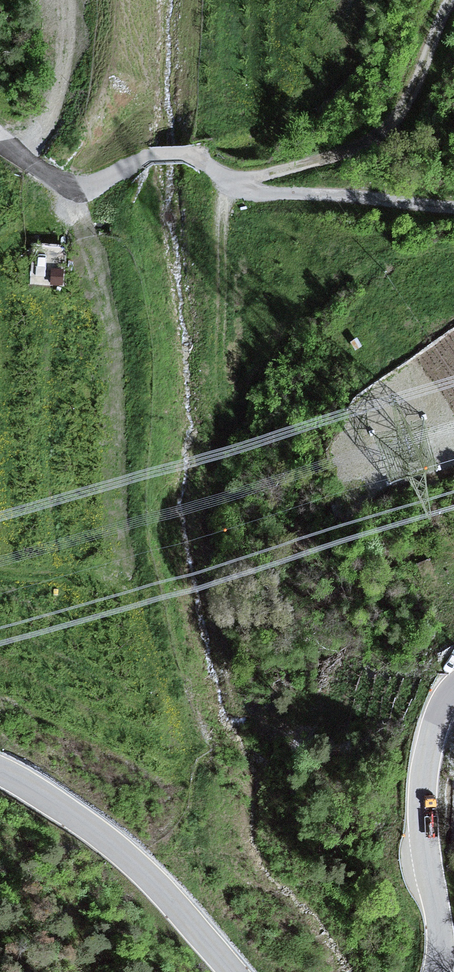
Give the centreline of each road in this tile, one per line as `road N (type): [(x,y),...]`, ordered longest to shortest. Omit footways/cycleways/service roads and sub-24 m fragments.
road 1 (track): [(453,1),(439,18),(418,90),(378,148),(230,184)]
road 2 (tertiary): [(0,771),(140,867),(232,971)]
road 3 (tertiary): [(453,696),(424,776),(422,816),(441,941),(437,971)]
road 4 (track): [(453,204),(230,184)]
road 5 (track): [(69,0),(61,83),(21,159)]

